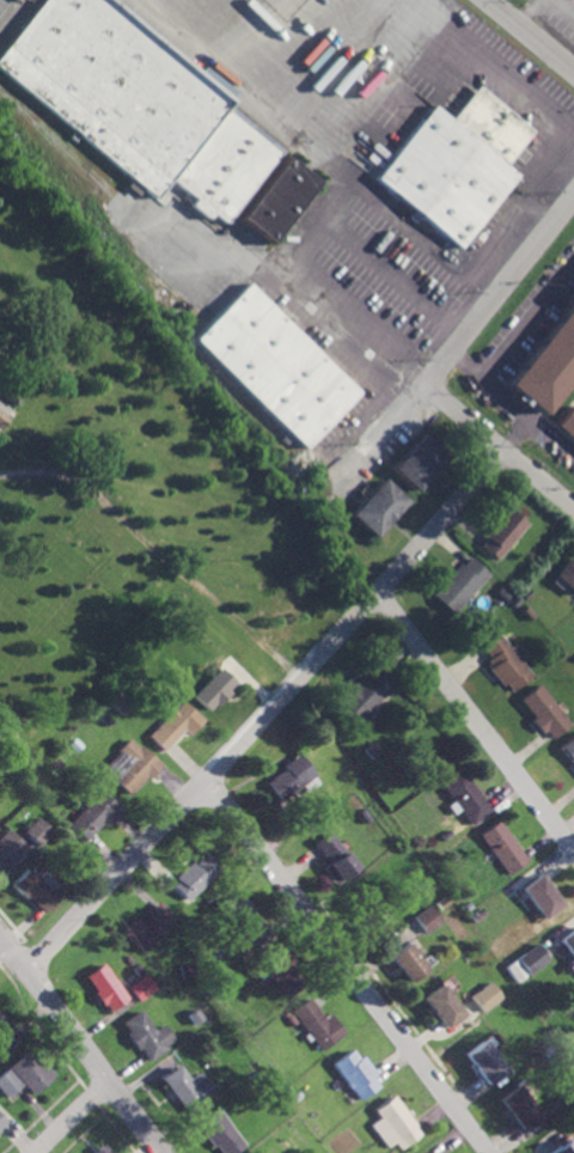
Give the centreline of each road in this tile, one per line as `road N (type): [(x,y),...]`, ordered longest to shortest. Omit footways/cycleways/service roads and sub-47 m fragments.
road 1 (residential): [(25,971),(503,450)]
road 2 (residential): [(489,1152),(203,779)]
road 3 (residential): [(503,450),(427,385),(573,197)]
road 4 (residential): [(573,854),(374,591)]
road 5 (residential): [(158,1152),(0,941)]

